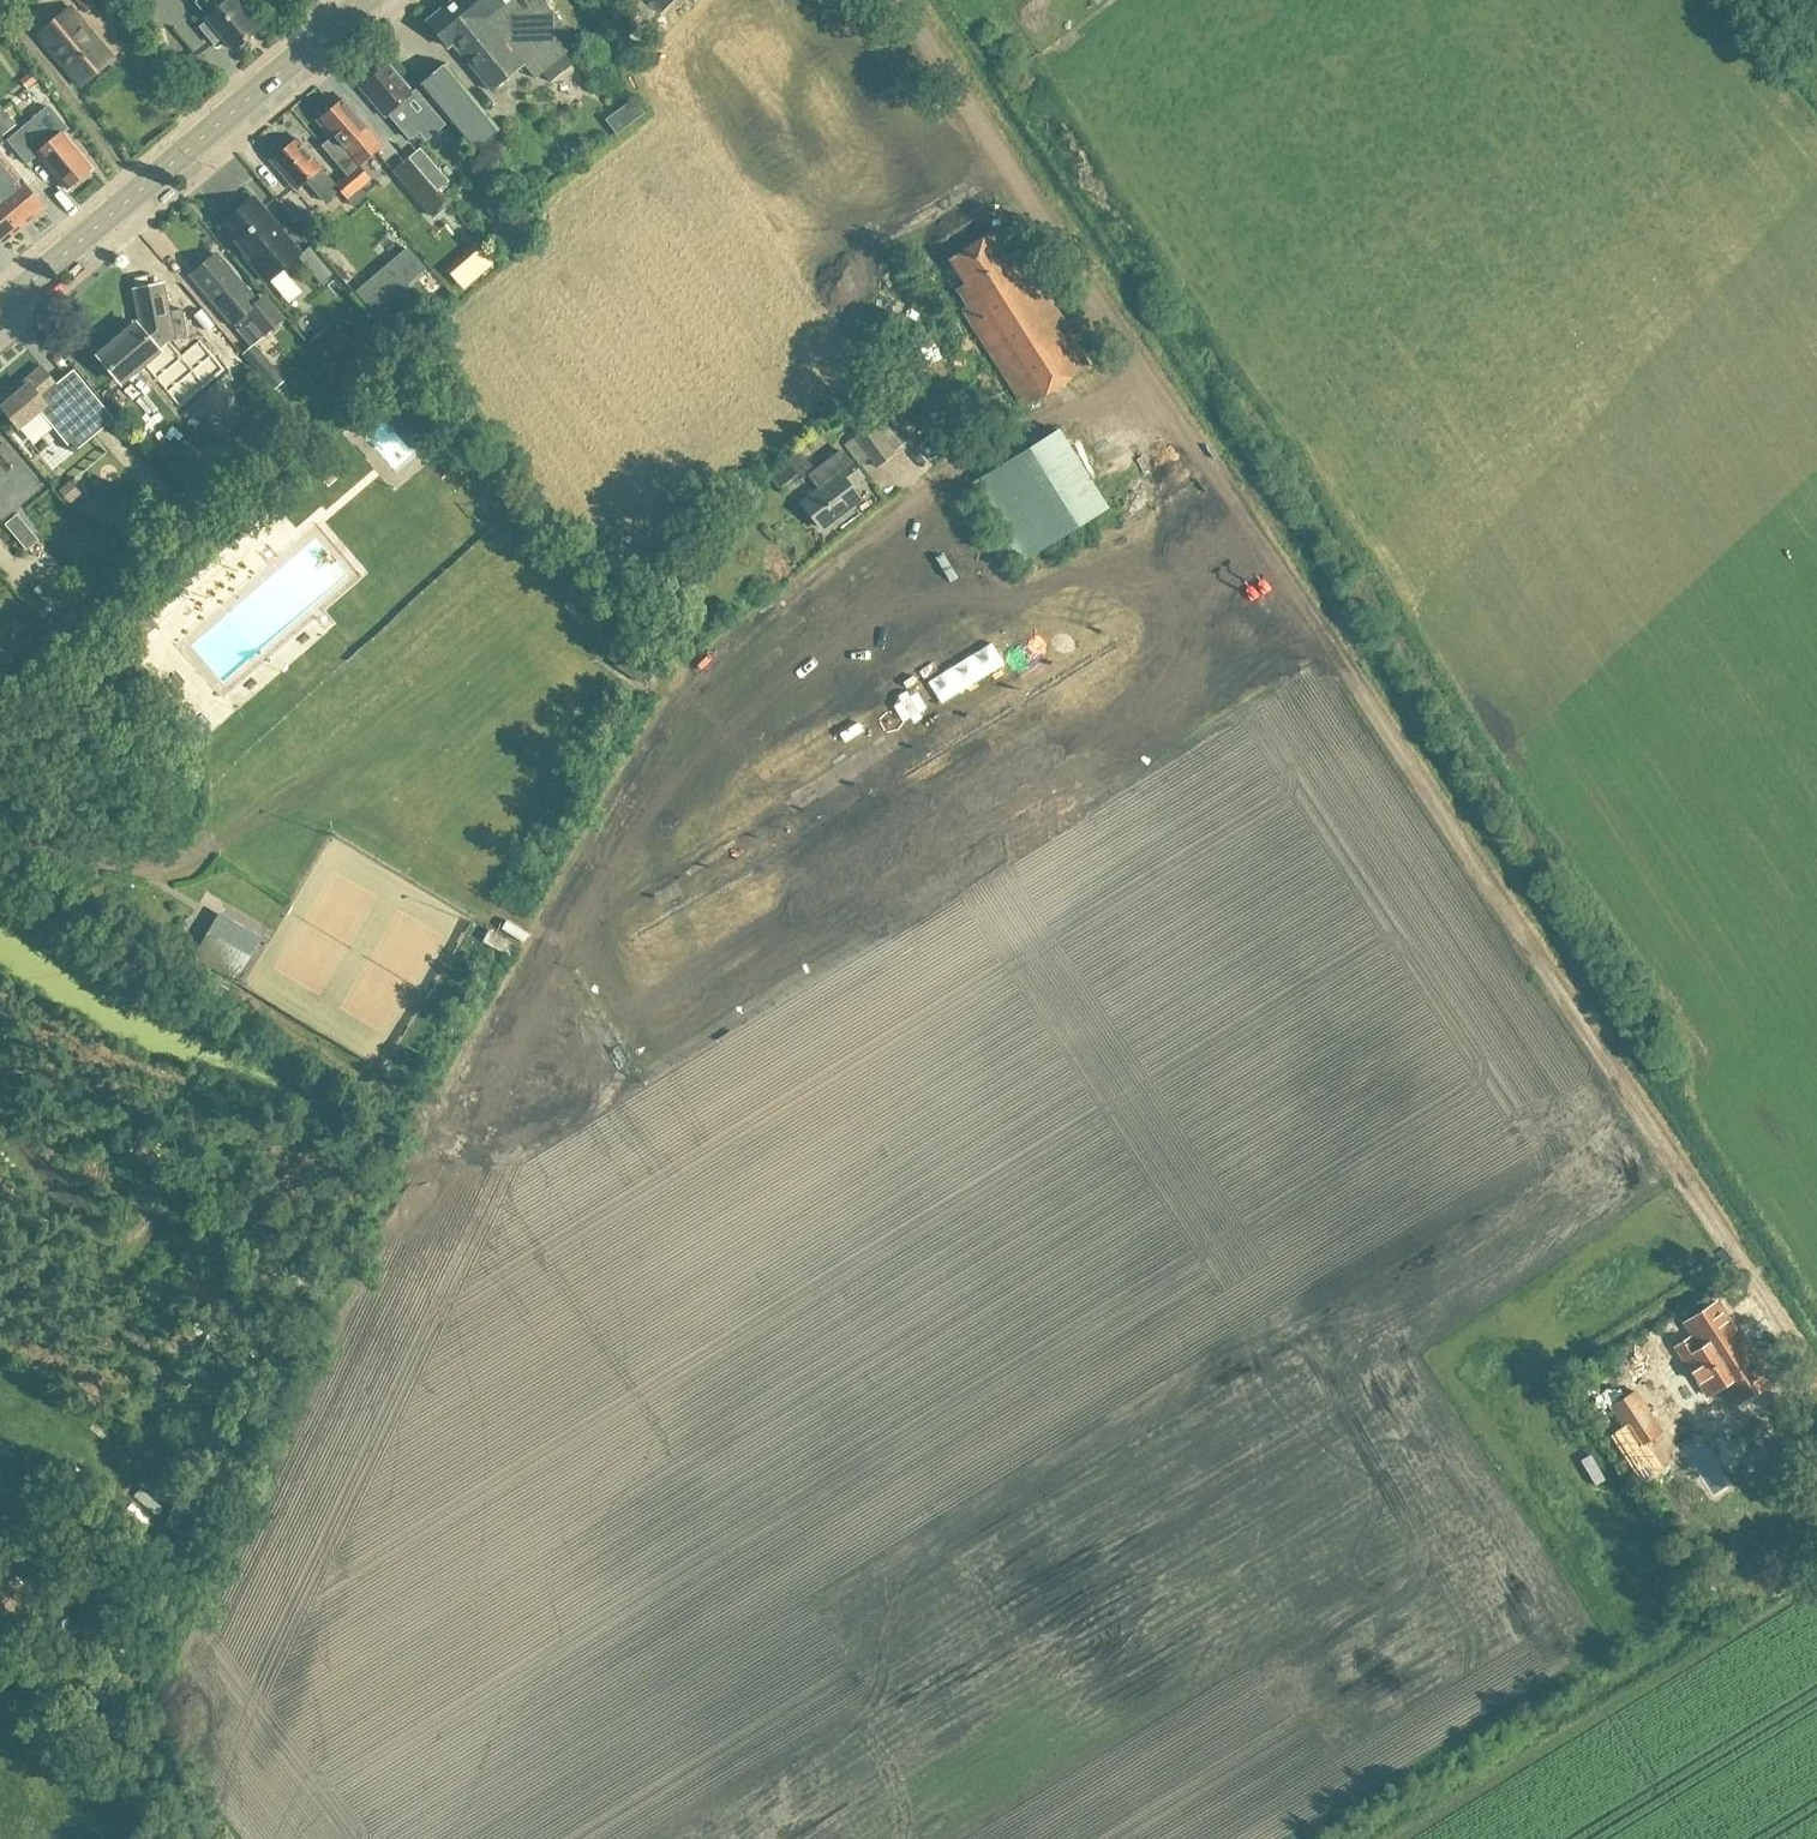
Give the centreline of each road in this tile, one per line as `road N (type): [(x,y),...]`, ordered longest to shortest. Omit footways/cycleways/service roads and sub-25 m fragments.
road 1 (track): [(1816,1385),(1262,543),(1080,285),(902,0)]
road 2 (tertiary): [(0,310),(371,0)]

